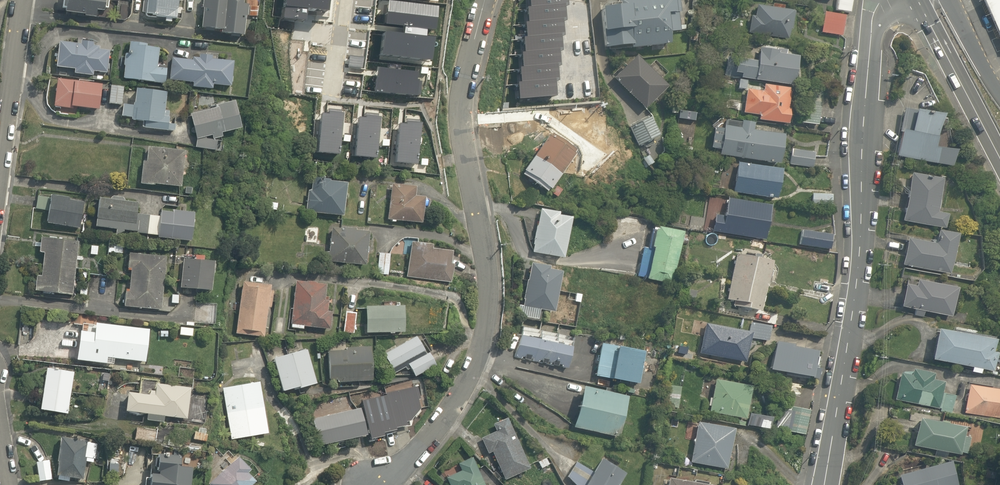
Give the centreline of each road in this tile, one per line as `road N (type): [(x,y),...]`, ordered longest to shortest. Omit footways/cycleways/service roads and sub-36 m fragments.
road 1 (residential): [(372,484),(404,465),(450,412),(482,341),(490,283),(461,100),(485,0)]
road 2 (residential): [(825,484),(851,329),(866,88),(881,0)]
road 3 (trunk): [(999,158),(924,0)]
road 4 (residential): [(0,164),(22,0)]

